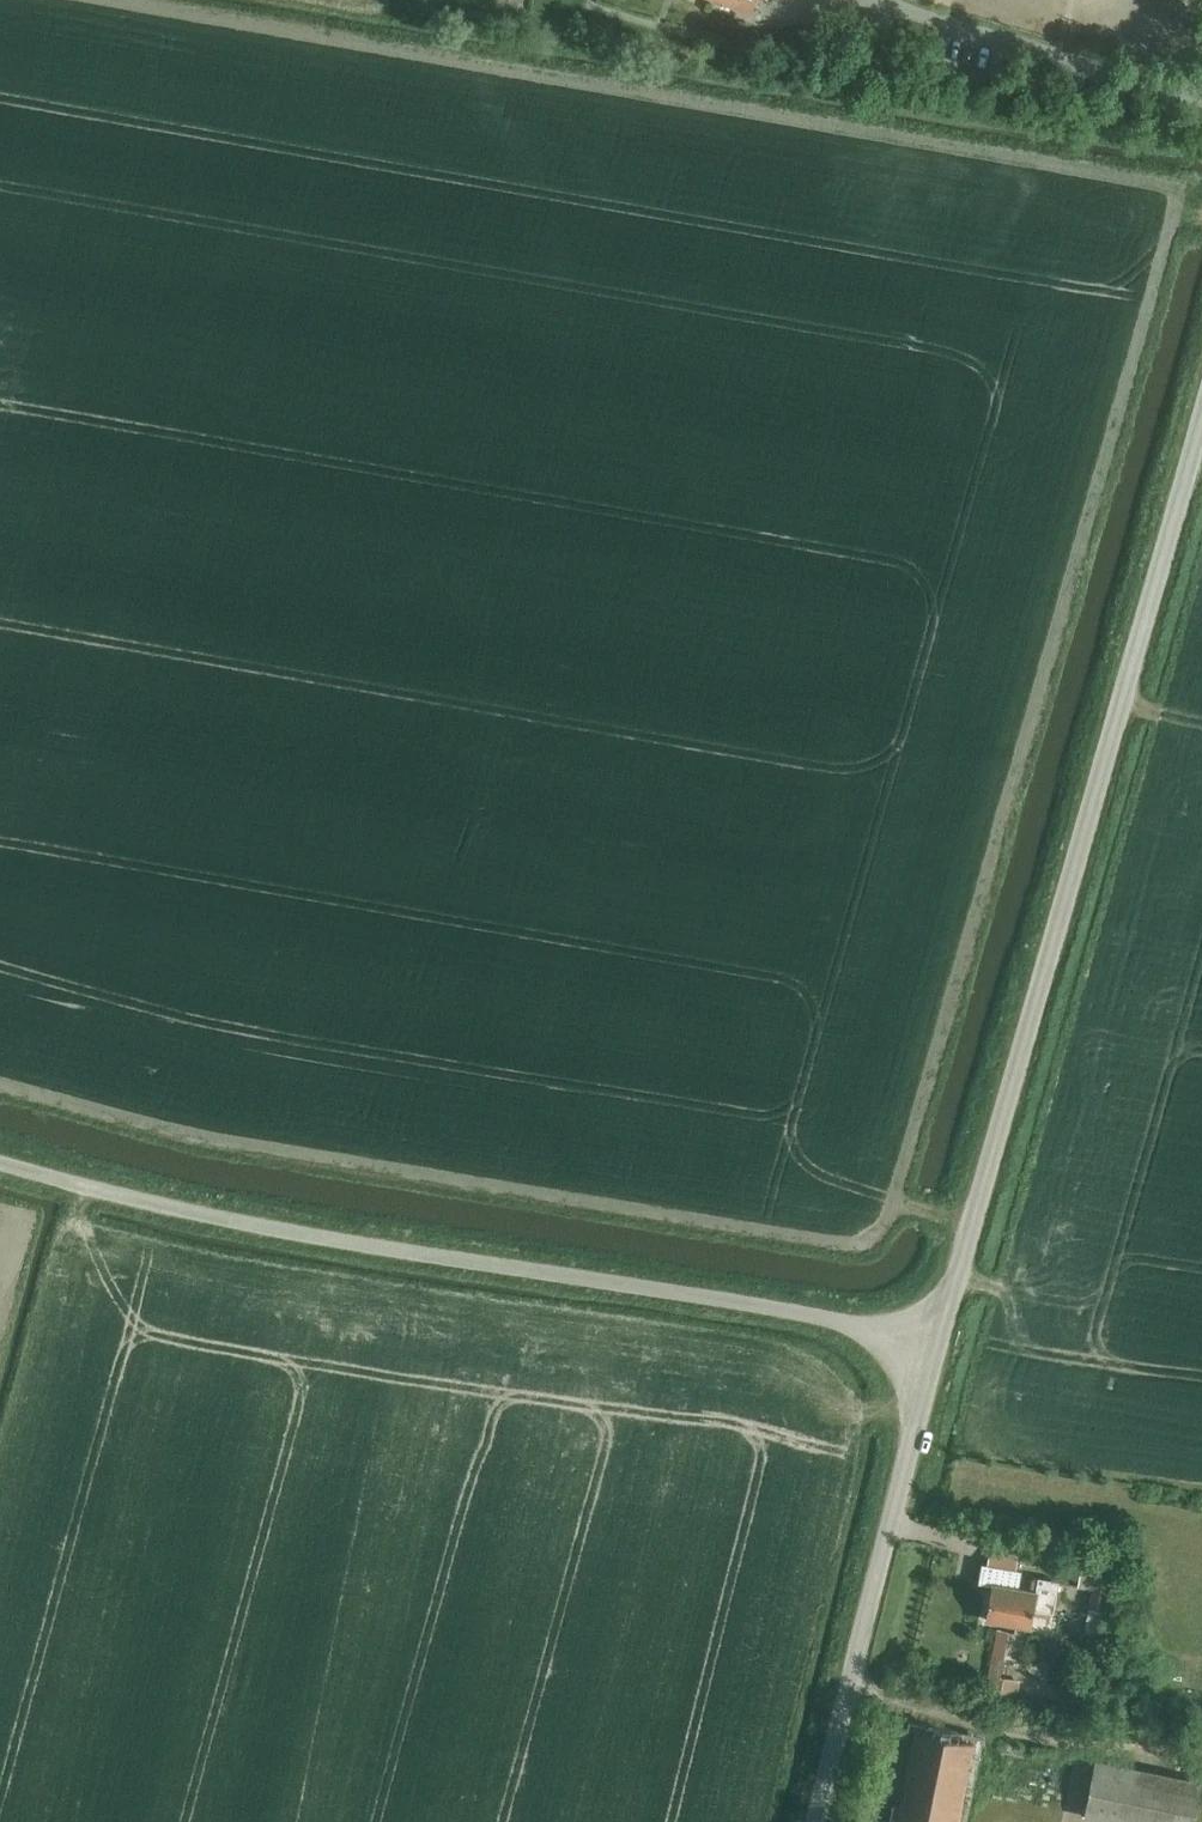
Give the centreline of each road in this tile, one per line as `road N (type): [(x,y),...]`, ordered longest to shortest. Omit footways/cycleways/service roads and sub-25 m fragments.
road 1 (unclassified): [(935,1345),(1201,398)]
road 2 (unclassified): [(935,1345),(839,1320),(265,1229),(0,1160)]
road 3 (unclassified): [(811,1821),(935,1345)]

